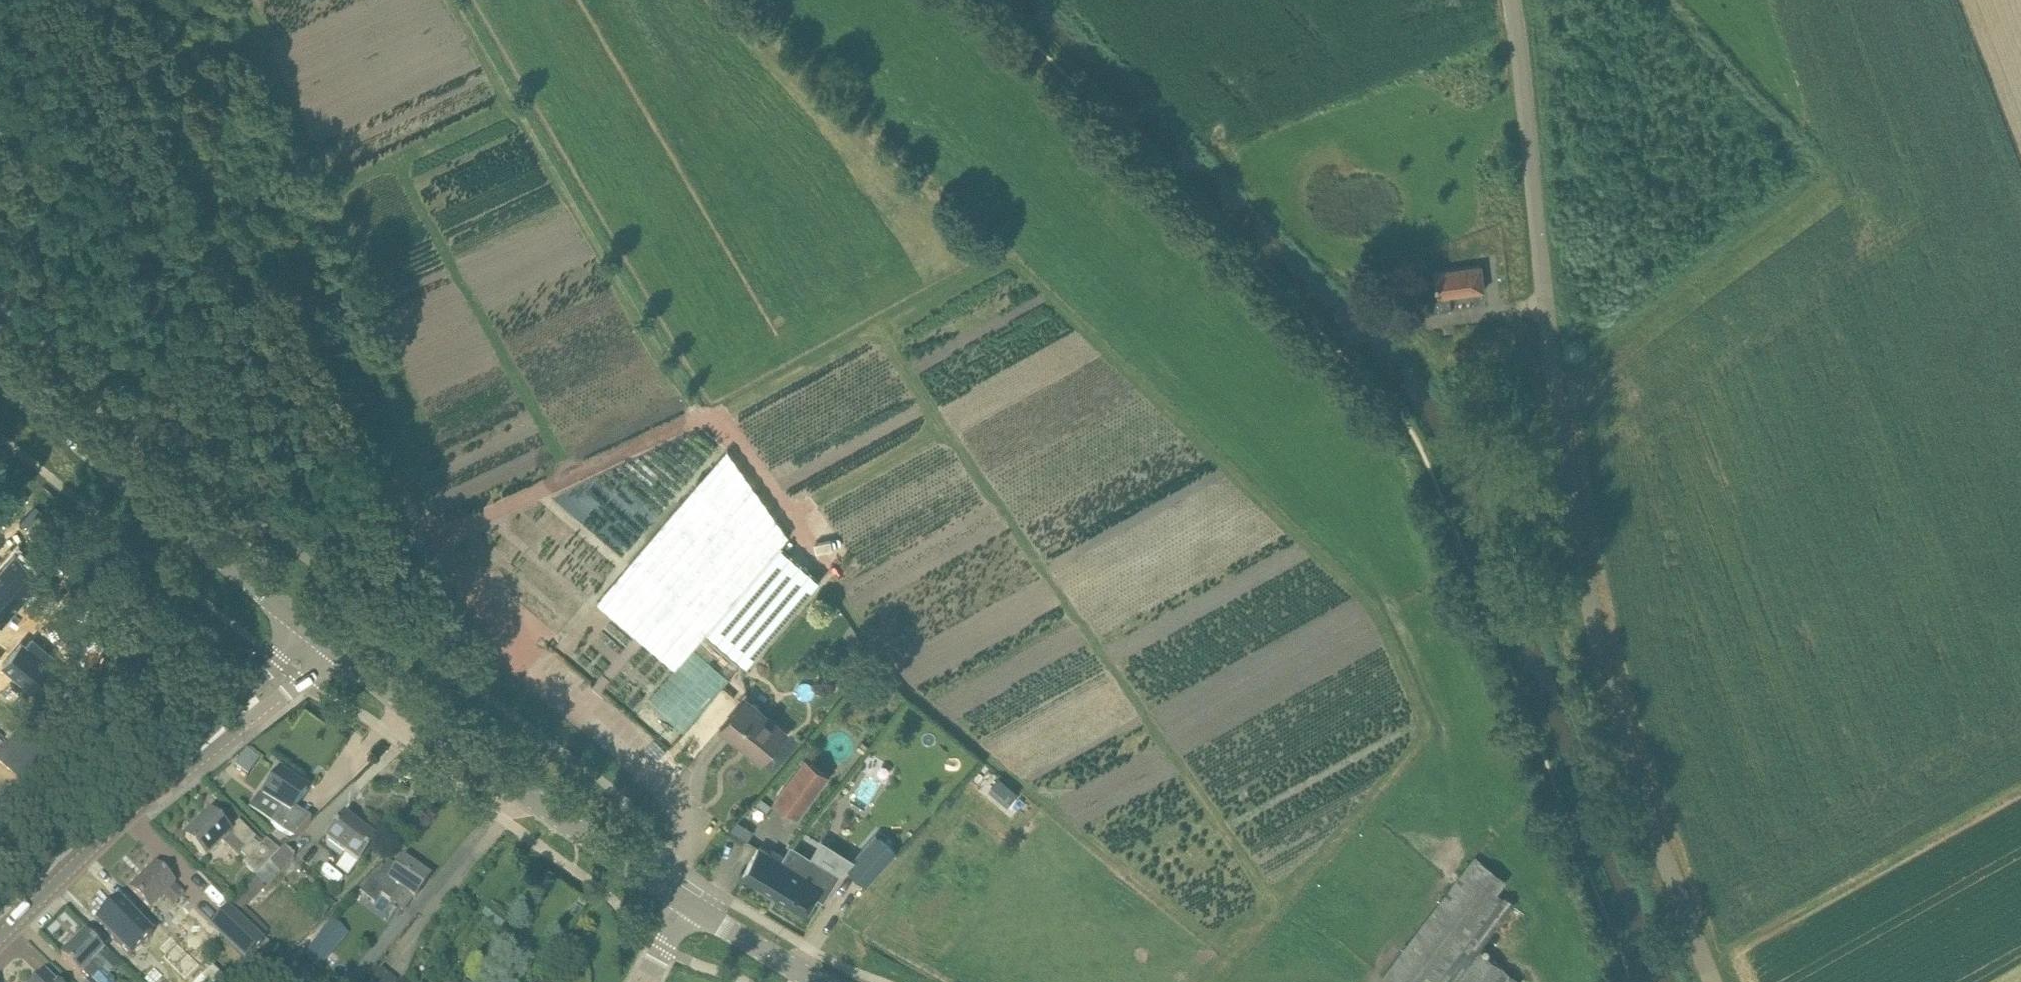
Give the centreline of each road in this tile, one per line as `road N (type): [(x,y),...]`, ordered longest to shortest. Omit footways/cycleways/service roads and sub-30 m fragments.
road 1 (unclassified): [(1711,981),(1638,793),(1589,608),(1551,356),(1511,0)]
road 2 (tertiary): [(692,910),(339,652)]
road 3 (tertiary): [(310,629),(0,374)]
road 4 (unclassified): [(0,941),(242,714)]
road 5 (tertiary): [(815,981),(692,910)]

